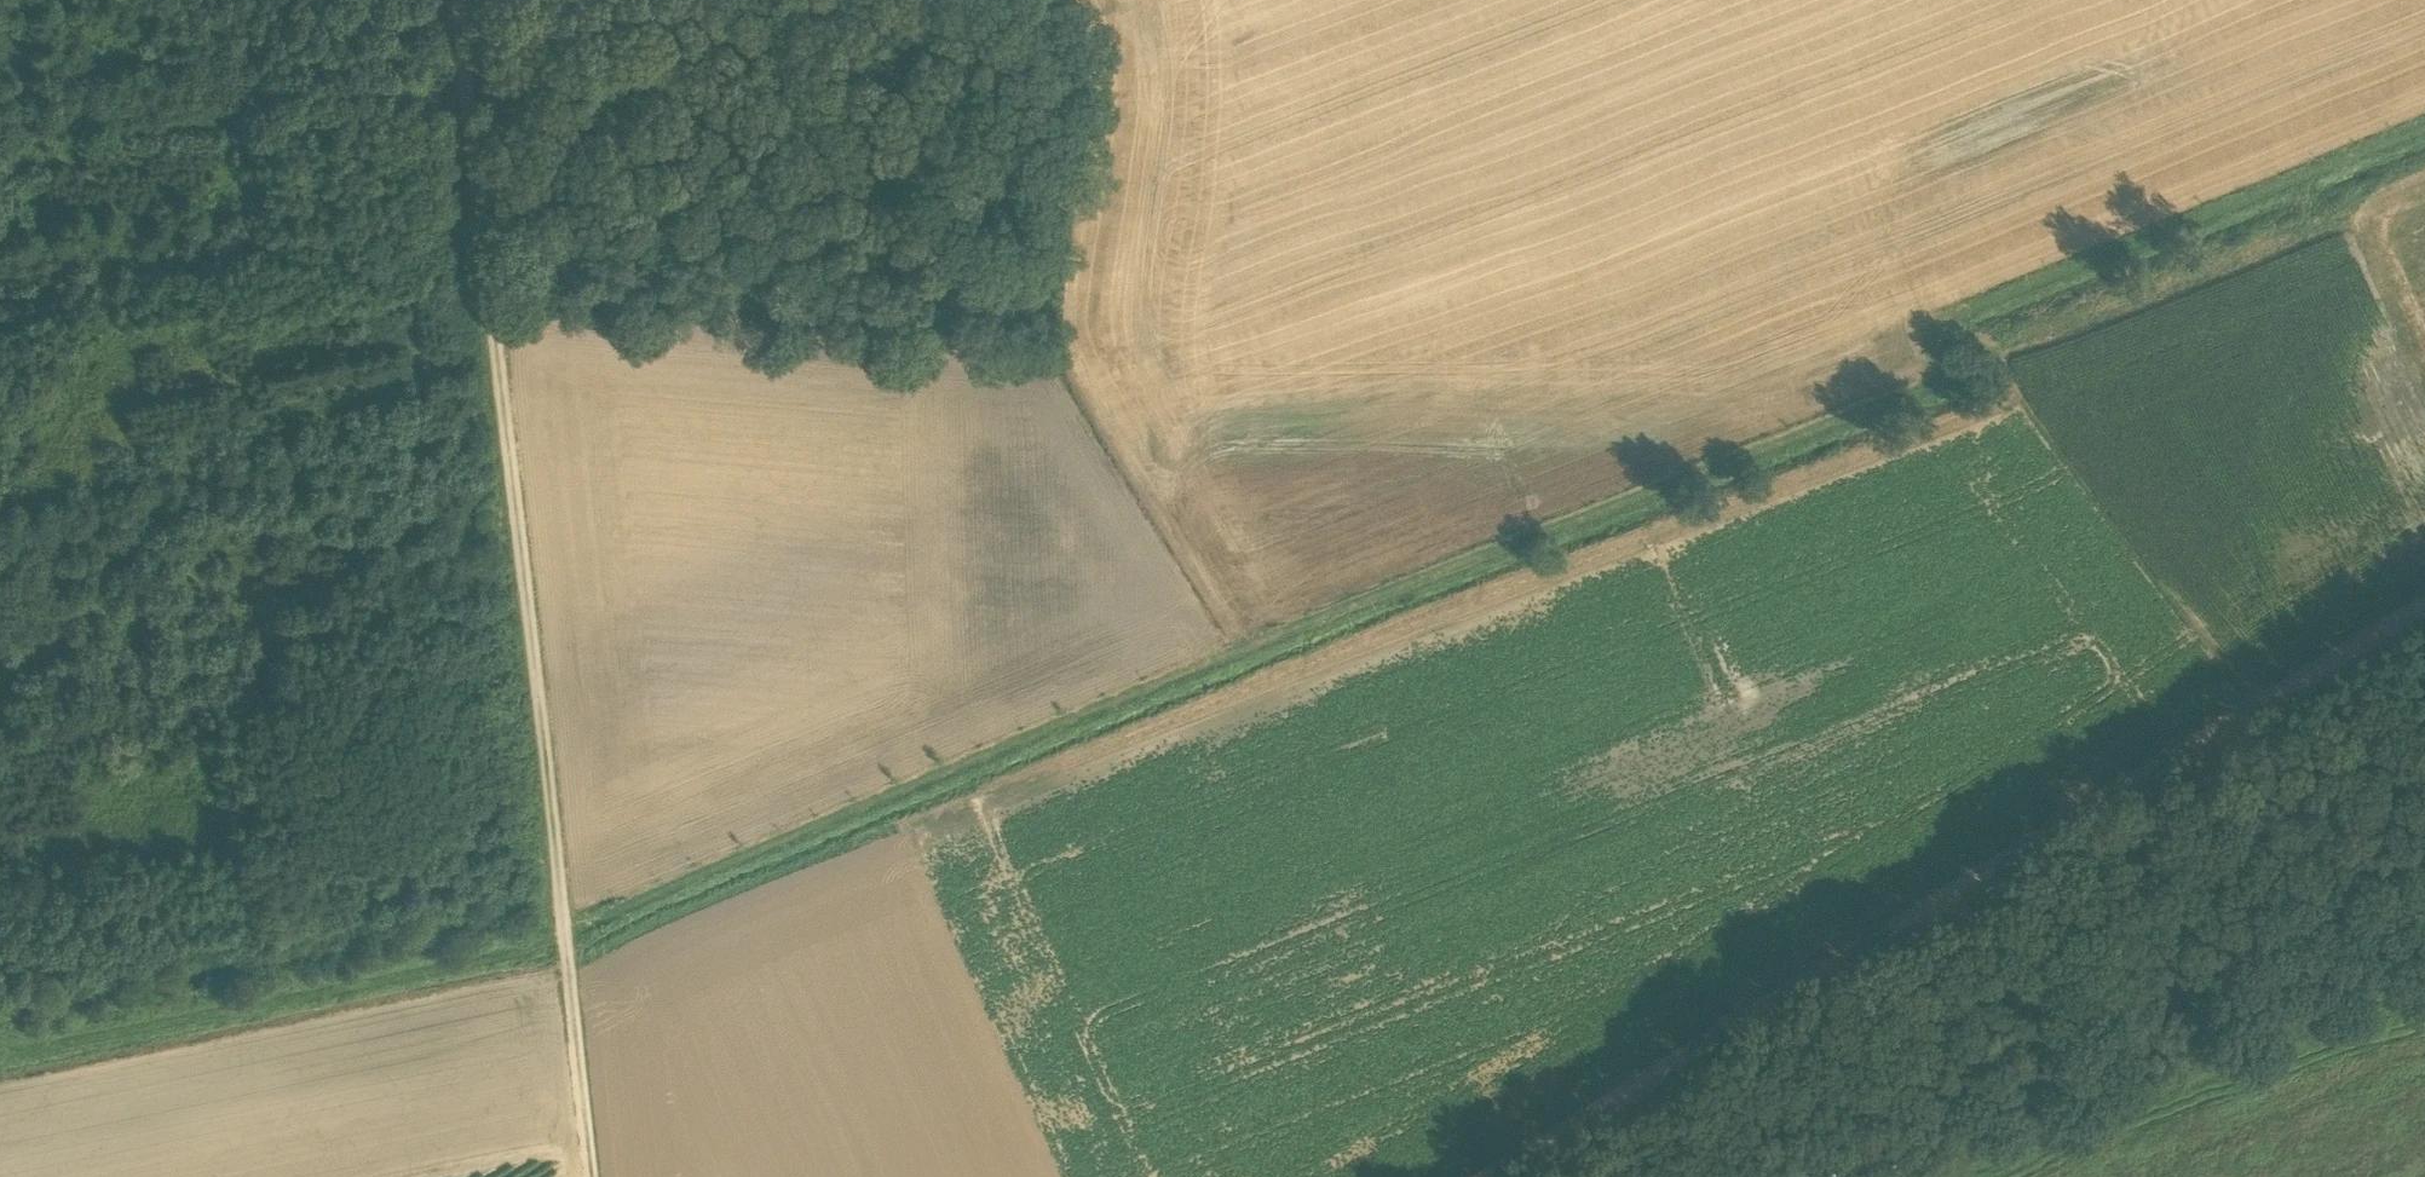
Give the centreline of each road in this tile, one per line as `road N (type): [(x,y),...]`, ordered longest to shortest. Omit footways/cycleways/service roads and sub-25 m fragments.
road 1 (track): [(458,0),(499,439),(561,840),(595,1176)]
road 2 (track): [(2424,617),(1501,1176)]

